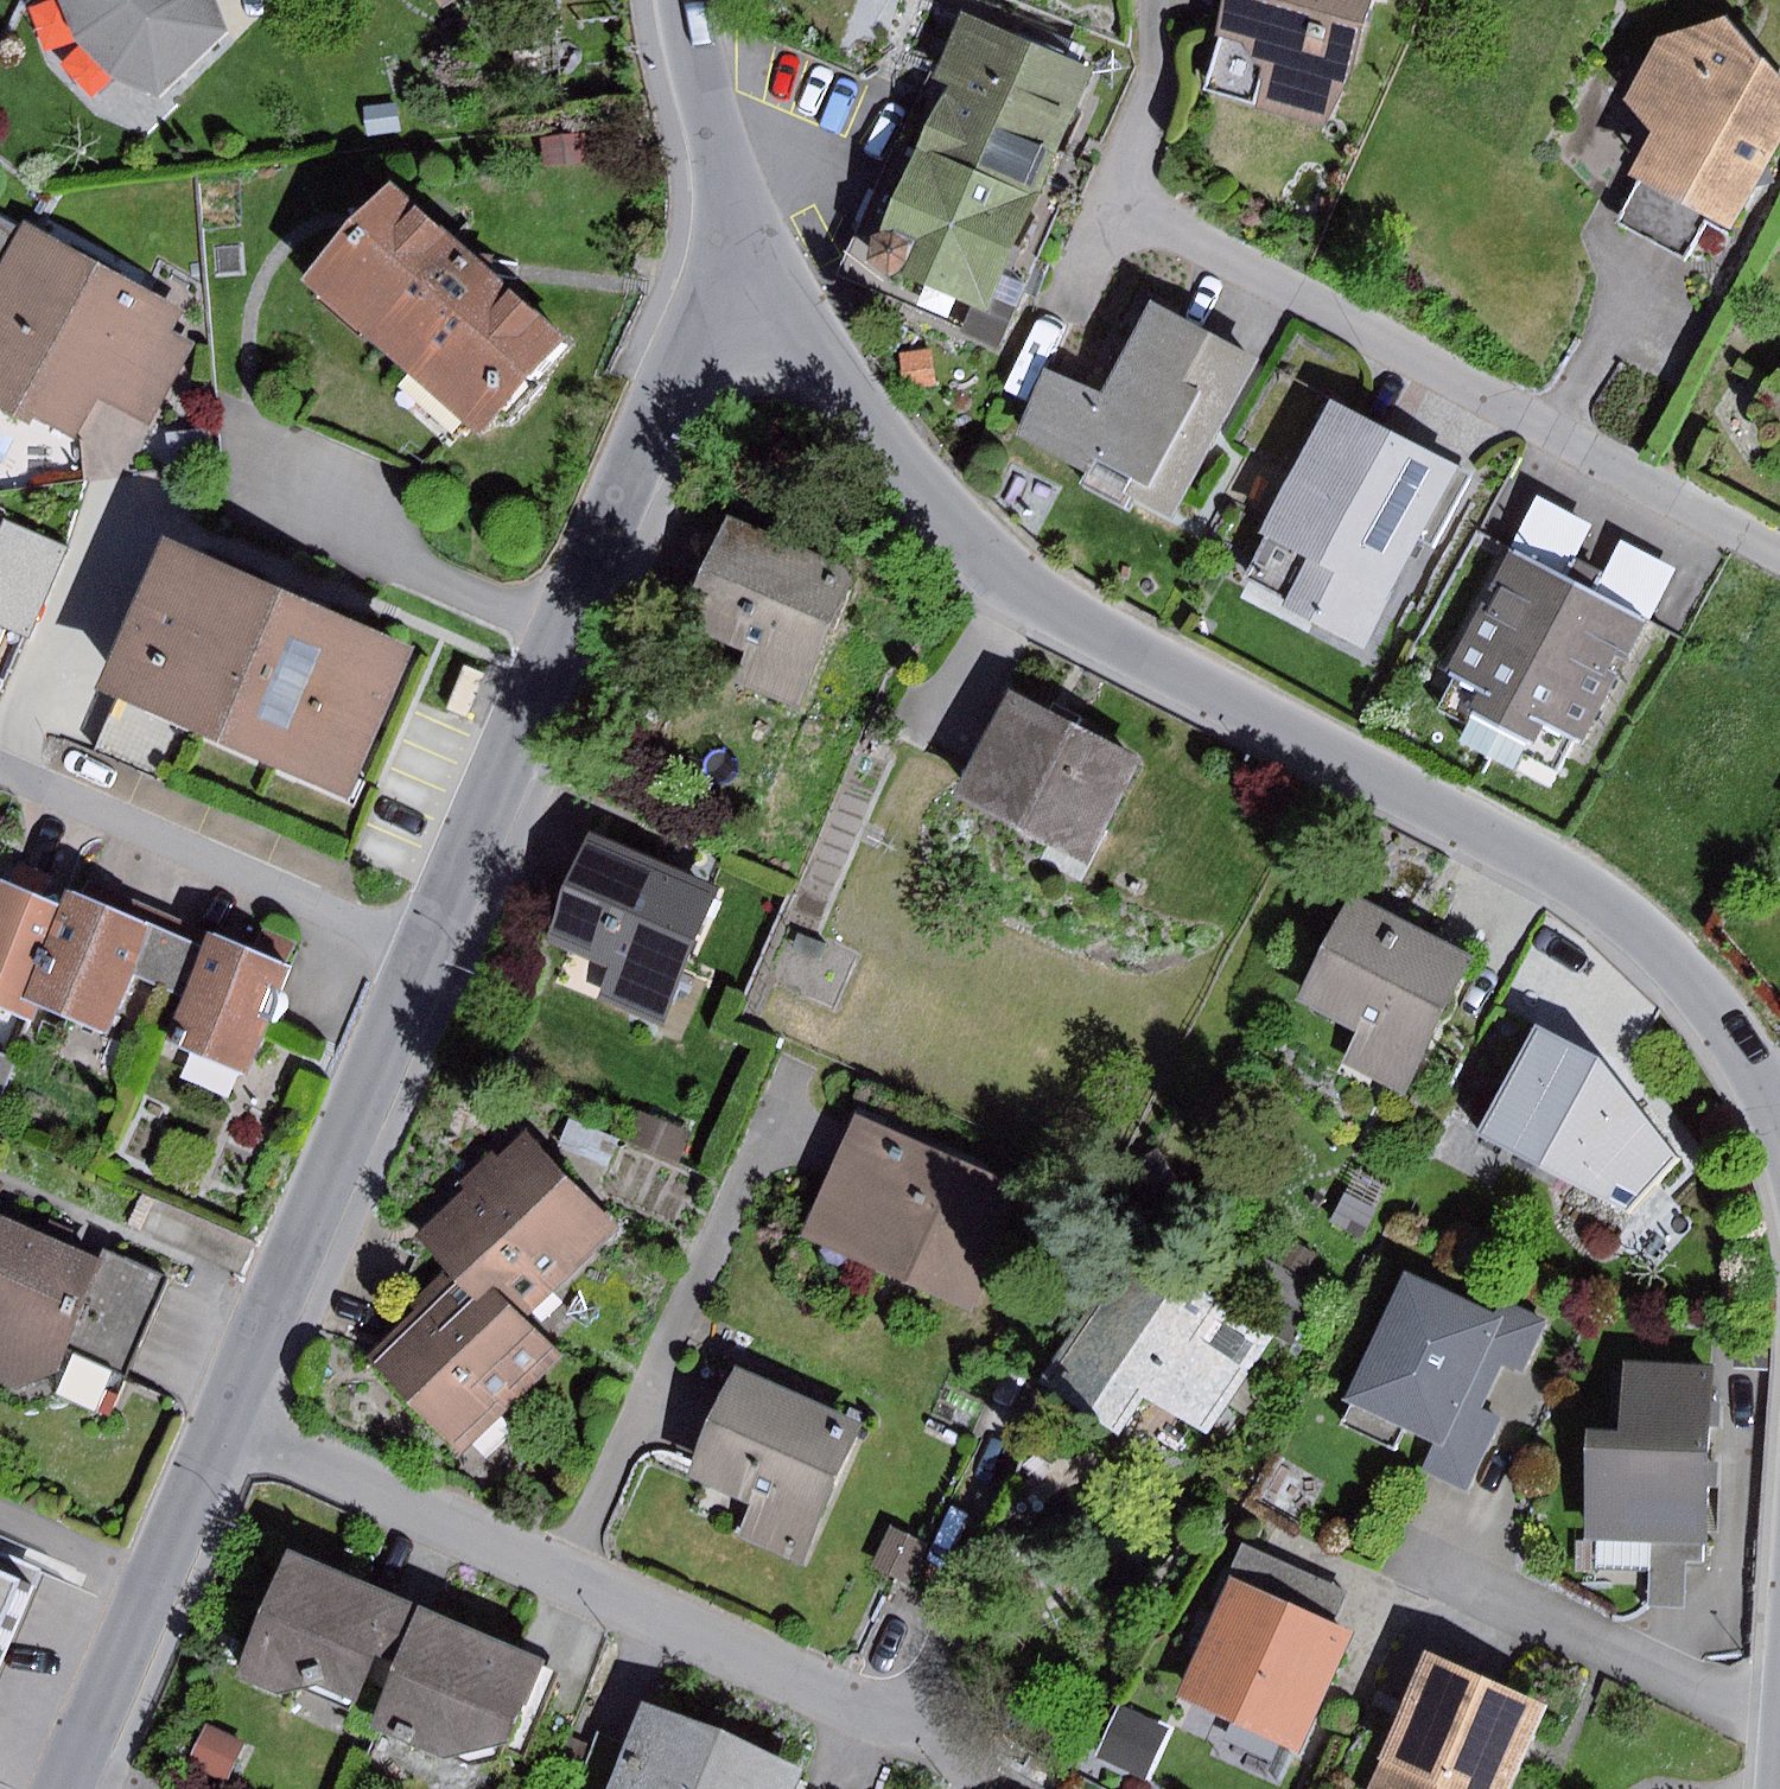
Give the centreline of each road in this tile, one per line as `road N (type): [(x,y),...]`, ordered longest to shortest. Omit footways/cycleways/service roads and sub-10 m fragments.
road 1 (residential): [(1779,1101),(1677,971),(1562,878),(1025,586),(931,494),(878,423),(746,283)]
road 2 (residential): [(226,1427),(994,1770)]
road 3 (residential): [(1779,552),(1120,196)]
road 4 (residential): [(427,955),(680,371),(746,283)]
road 5 (residential): [(226,1427),(427,955)]
road 6 (residential): [(427,955),(0,769)]
road 7 (residential): [(68,1788),(226,1427)]
road 8 (tertiary): [(746,283),(685,0)]

